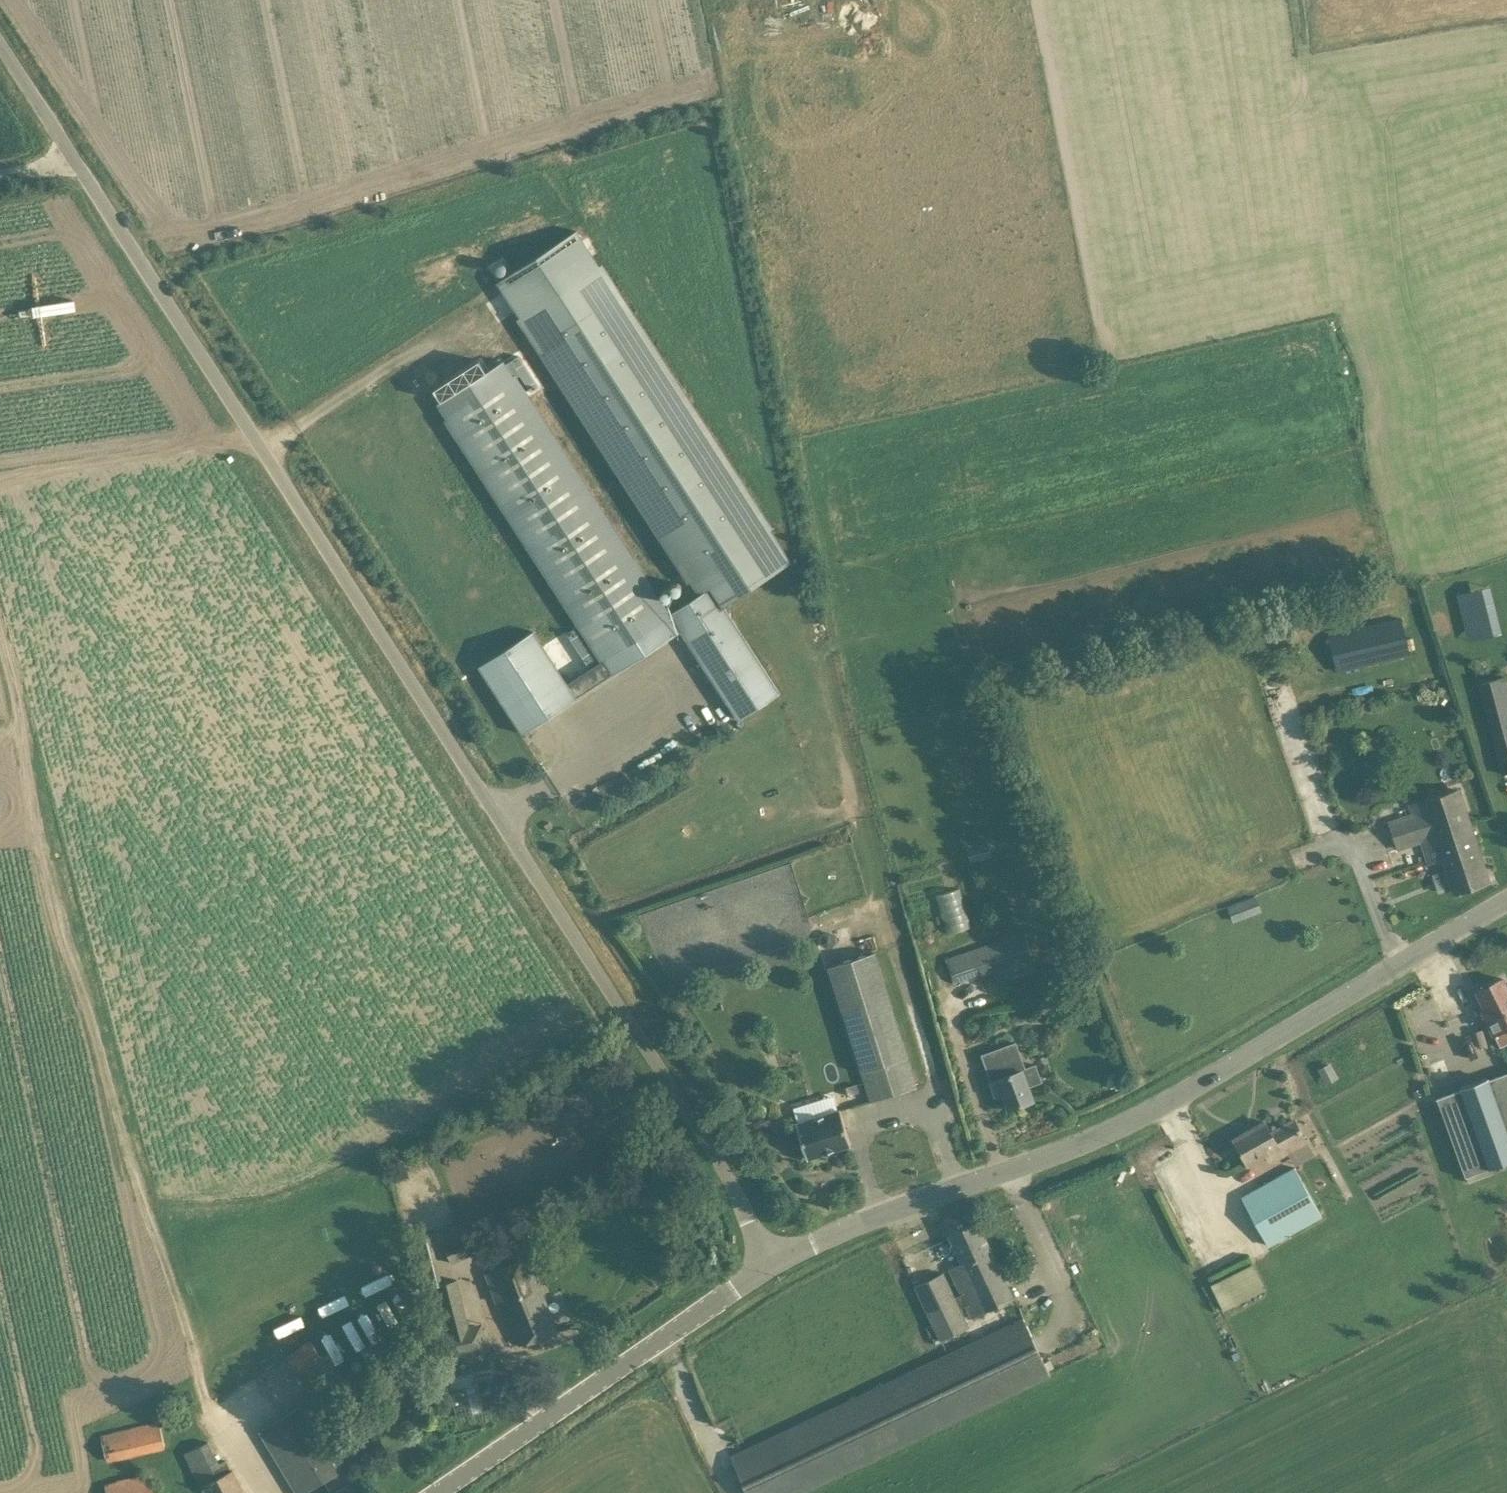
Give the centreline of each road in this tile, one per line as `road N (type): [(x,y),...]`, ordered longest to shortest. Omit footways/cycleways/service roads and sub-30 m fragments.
road 1 (unclassified): [(773,1263),(724,1166),(0,41)]
road 2 (track): [(0,698),(211,1403),(270,1492)]
road 3 (residential): [(773,1263),(1167,1103),(1506,898)]
road 4 (unclassified): [(434,1492),(773,1263)]
road 5 (track): [(256,436),(0,482)]

